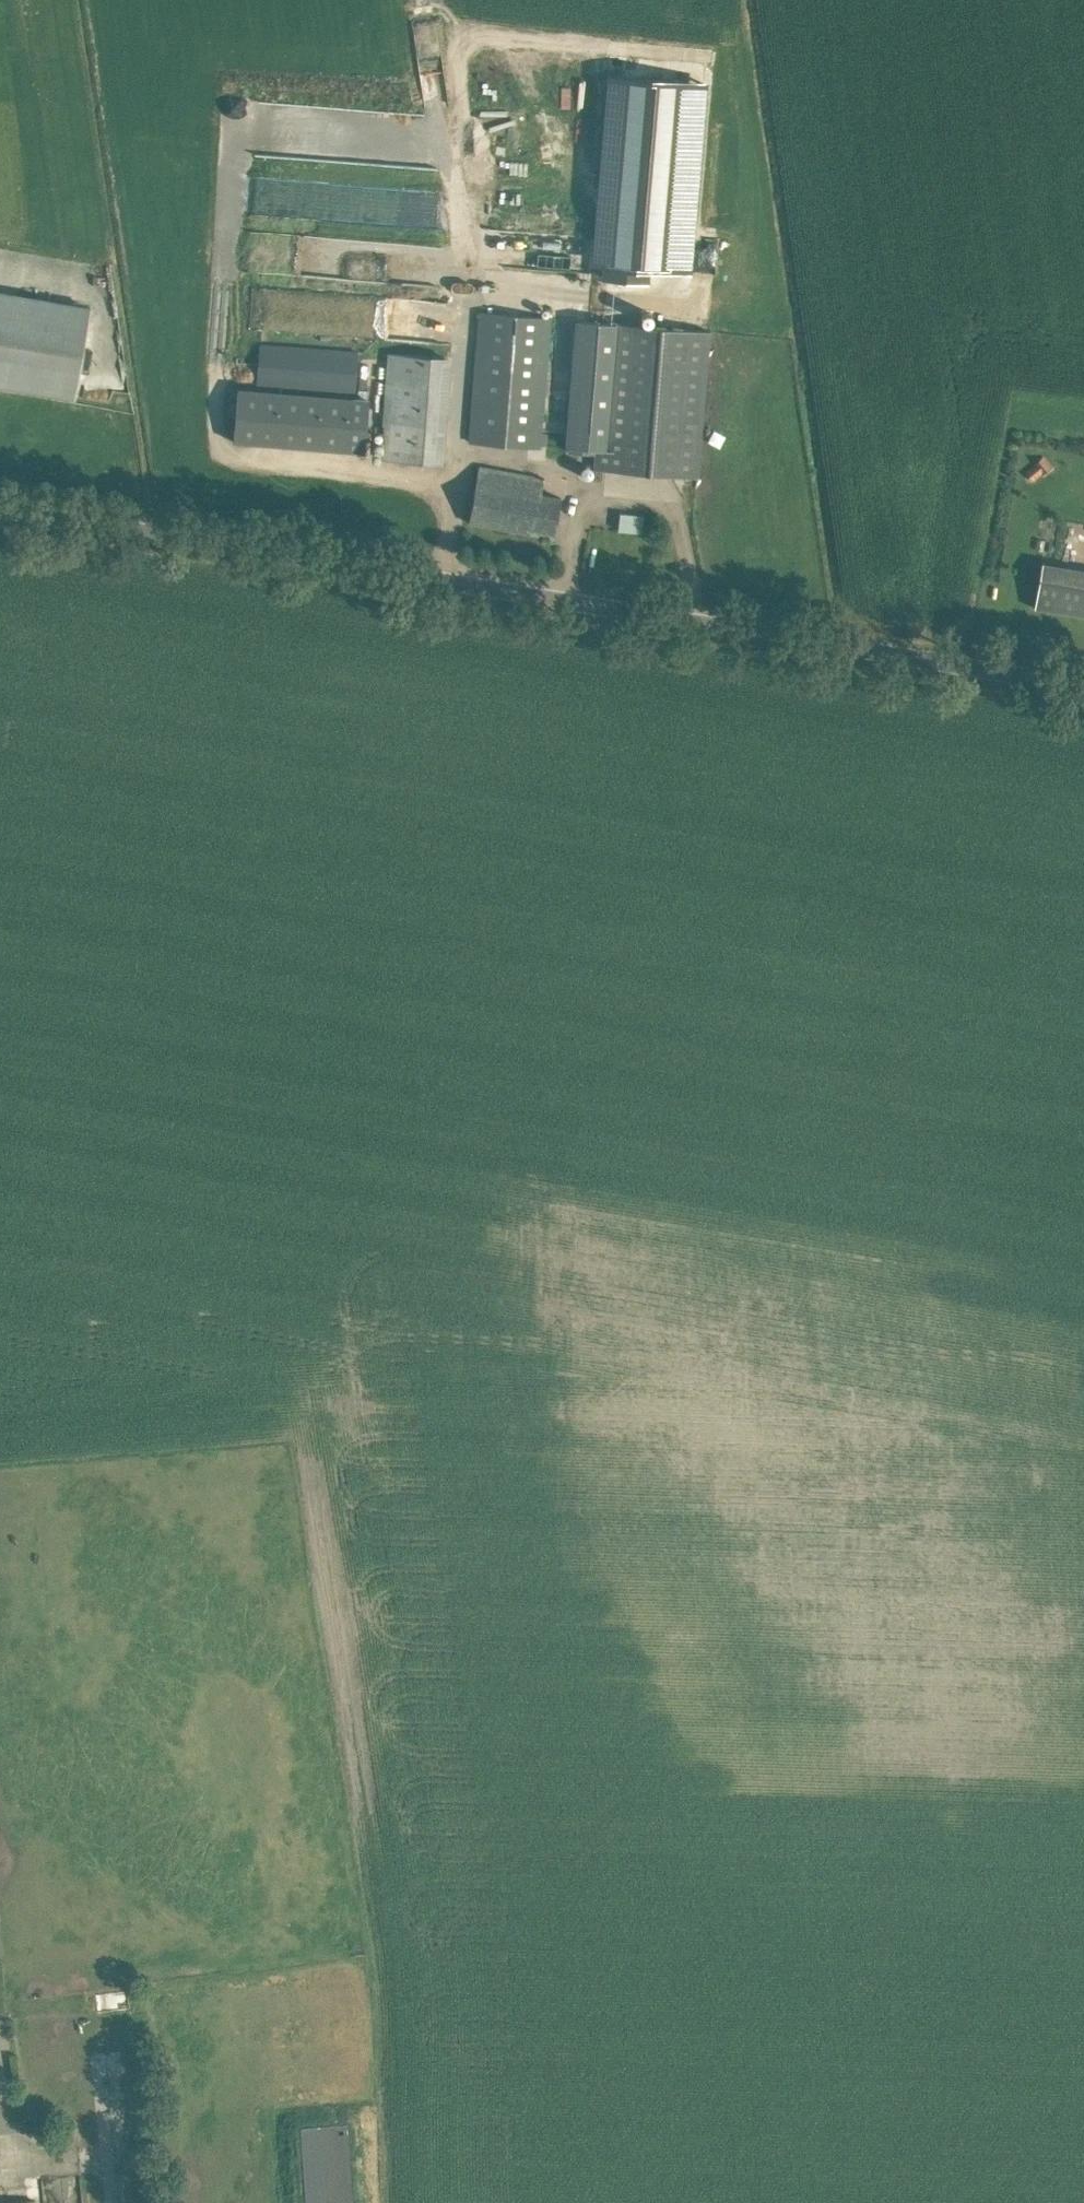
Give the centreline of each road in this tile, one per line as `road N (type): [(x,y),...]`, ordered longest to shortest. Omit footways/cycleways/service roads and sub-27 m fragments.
road 1 (unclassified): [(1083,687),(0,507)]

